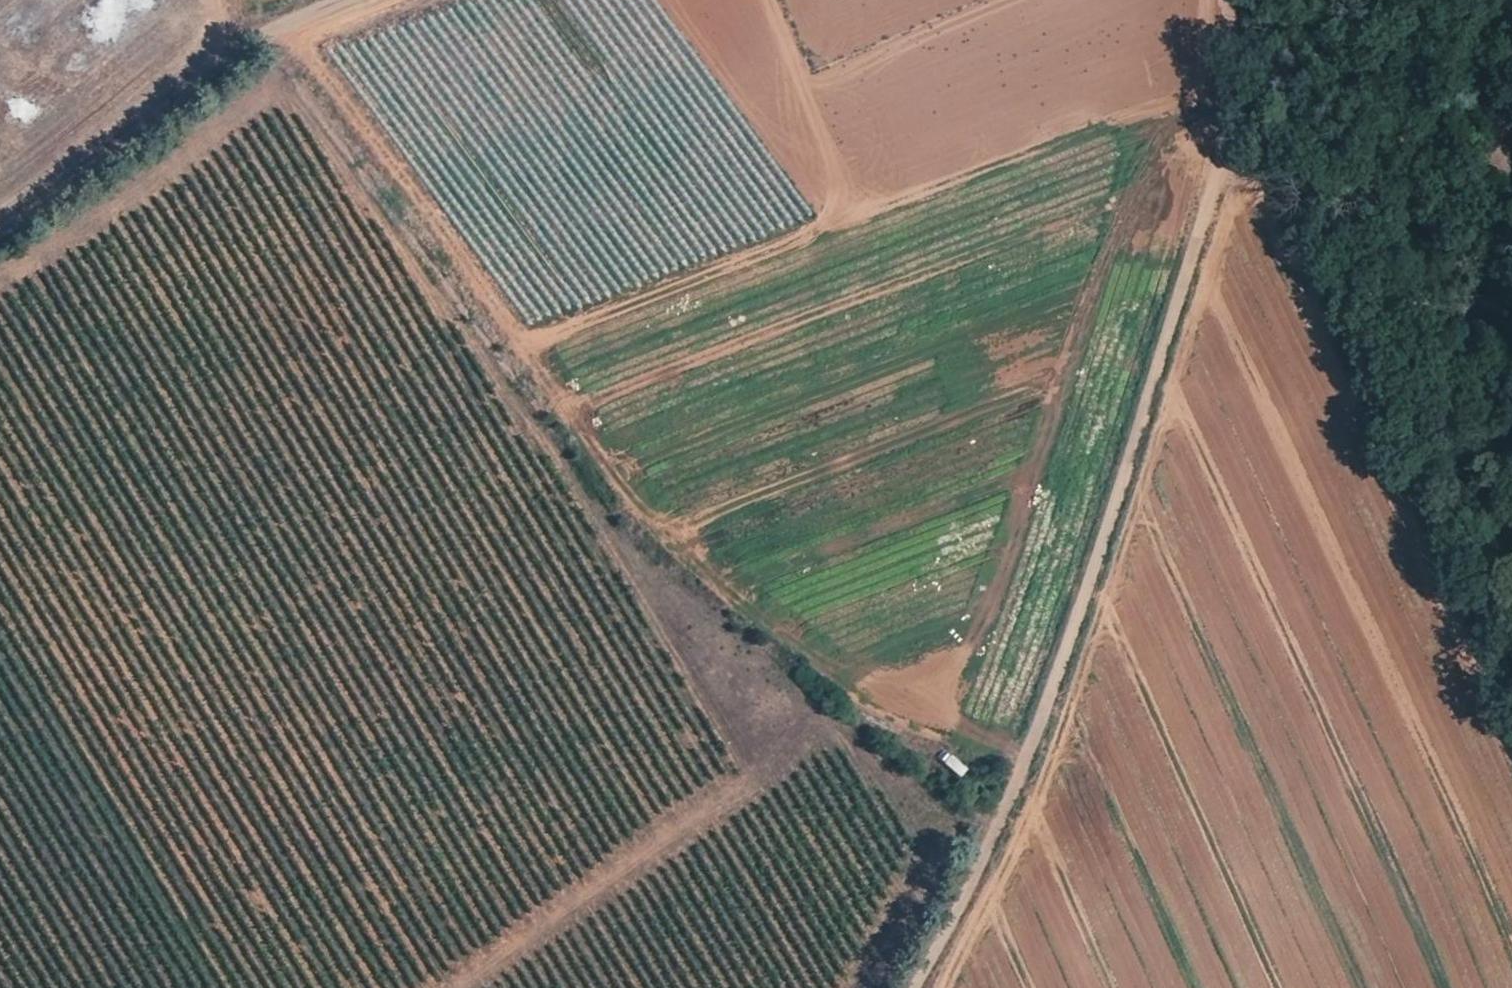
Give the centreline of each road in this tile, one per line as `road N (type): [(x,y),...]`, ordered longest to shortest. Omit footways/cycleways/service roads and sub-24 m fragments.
road 1 (unclassified): [(1227,0),(1216,163),(1179,298),(1057,669),(991,842),(908,987)]
road 2 (unclassified): [(340,0),(256,31),(88,178),(0,235)]

